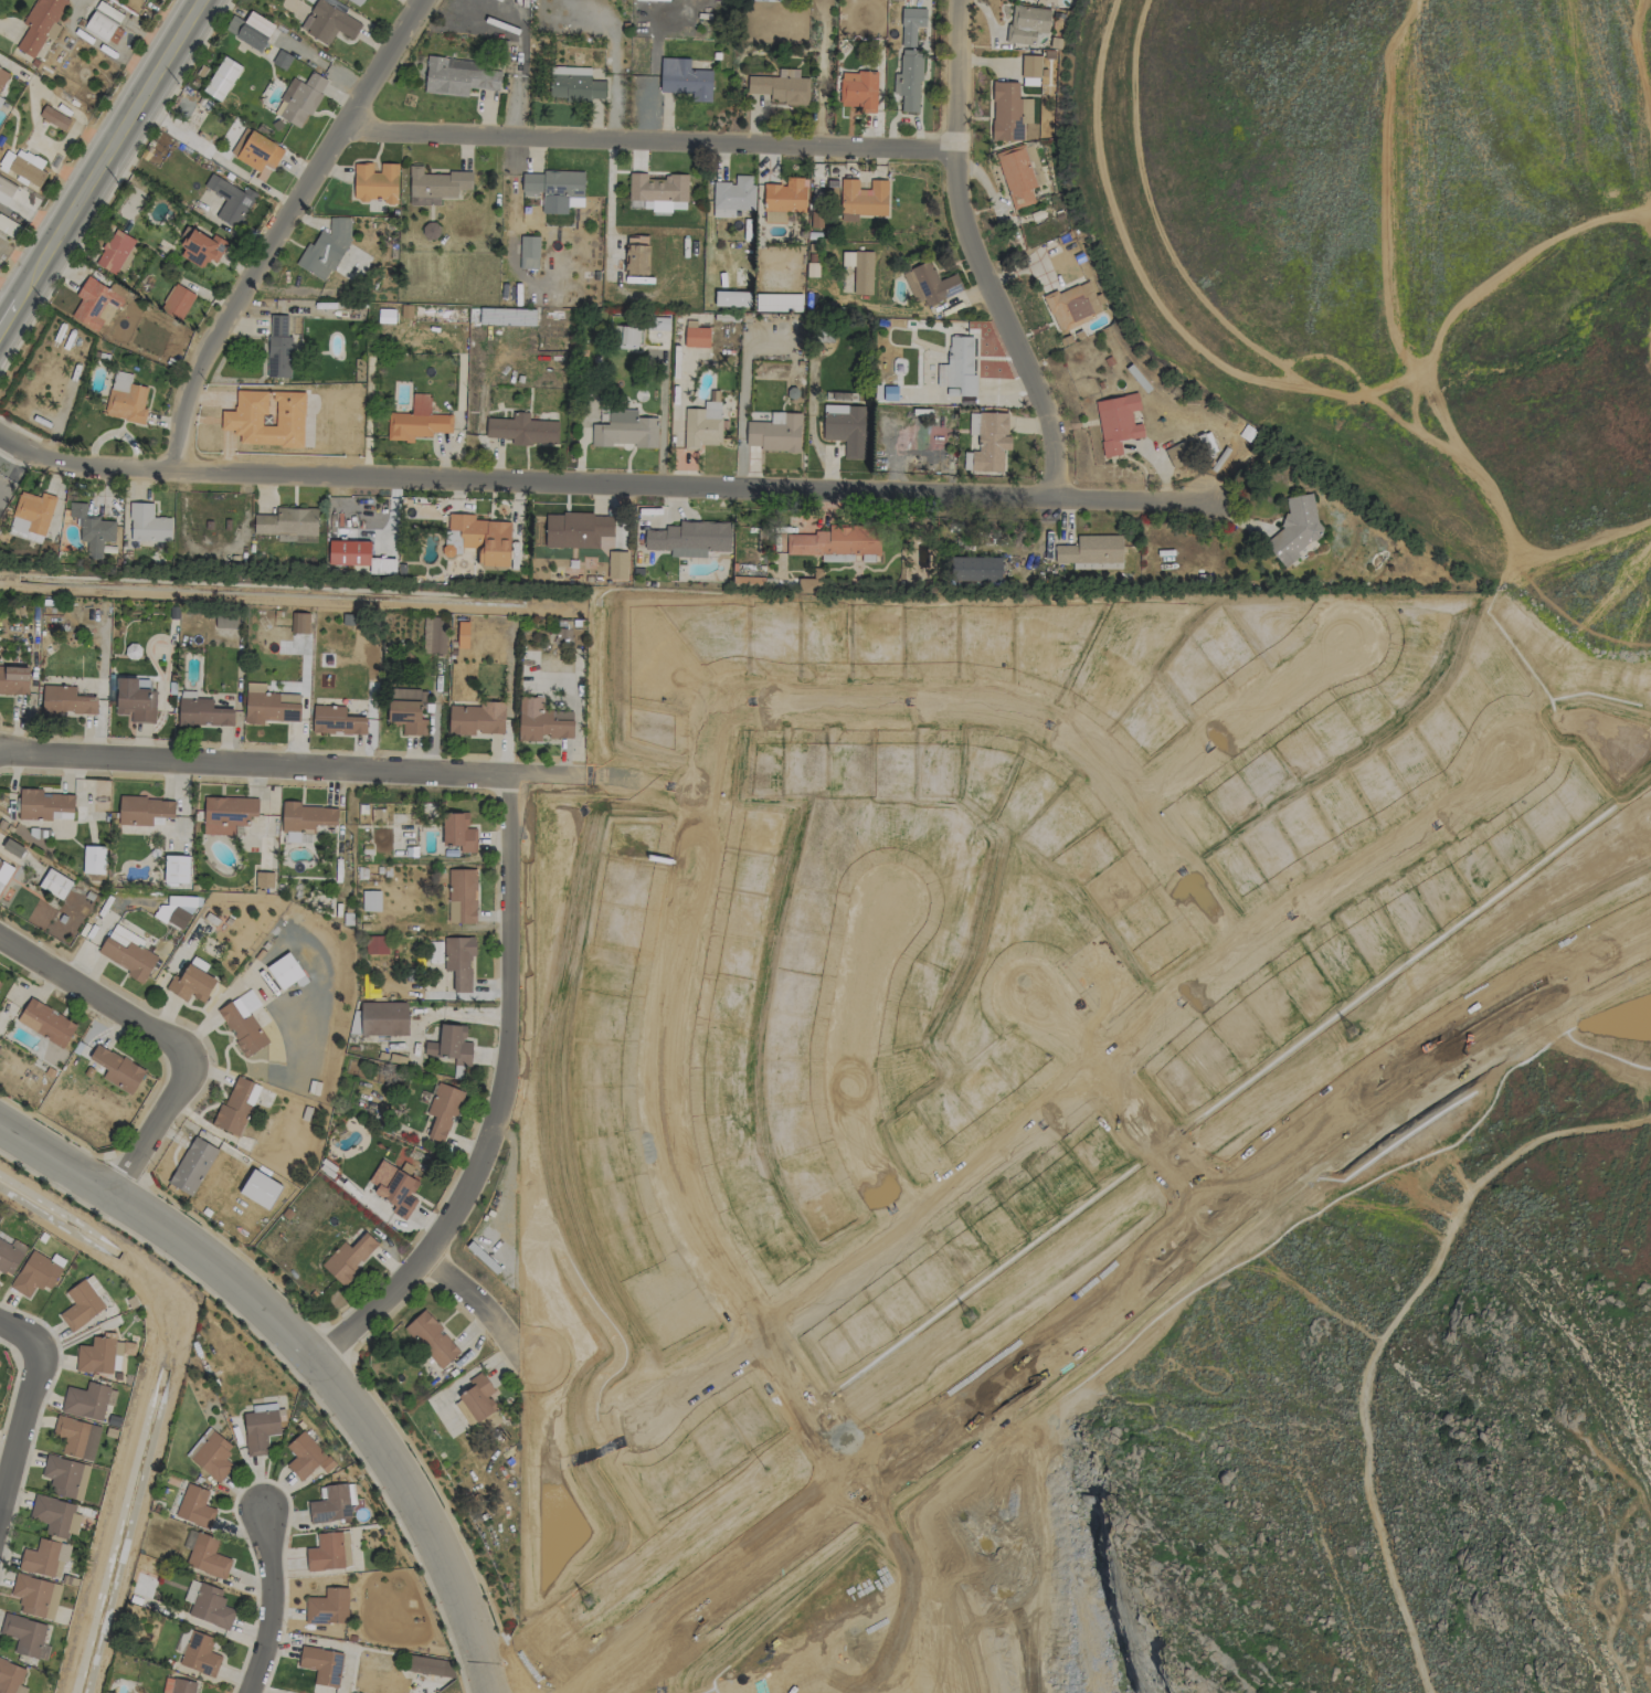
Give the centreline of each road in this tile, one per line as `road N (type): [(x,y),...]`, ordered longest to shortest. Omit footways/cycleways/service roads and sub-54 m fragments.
road 1 (tertiary): [(601,1692),(940,1448),(1386,1096),(1517,1013),(1650,944)]
road 2 (residential): [(1248,487),(73,464),(0,433)]
road 3 (tertiary): [(1650,915),(1354,1089),(851,1477)]
road 4 (tertiary): [(0,1123),(204,1255),(315,1358),(416,1486),(515,1692)]
road 5 (residential): [(701,773),(703,703),(737,686),(1040,711),(1175,833),(1248,956)]
road 6 (residential): [(0,756),(701,773)]
road 7 (residential): [(510,774),(506,1089),(470,1183),(428,1253),(315,1358)]
road 8 (residential): [(954,151),(337,133)]
road 9 (residential): [(421,0),(188,385),(180,468)]
road 10 (residential): [(957,0),(954,151),(989,288),(1083,484)]
road 11 (tertiary): [(203,0),(0,322)]
road 12 (residential): [(0,943),(181,1044),(186,1076),(110,1191)]
road 13 (tertiary): [(851,1477),(570,1692)]
road 14 (residential): [(1248,956),(1523,749)]
road 15 (residential): [(891,1211),(844,1103),(861,944),(885,903)]
road 16 (residential): [(673,1051),(674,1177),(743,1332)]
road 17 (residential): [(701,773),(673,1051)]
road 18 (residential): [(1135,795),(1354,628)]
road 19 (residential): [(891,1211),(1096,1070)]
road 20 (residential): [(1096,1070),(1099,1104),(1189,1214),(1216,1228)]
road 21 (residential): [(1216,1228),(1207,1198),(1096,1070)]
road 22 (residential): [(743,1332),(891,1211)]
road 23 (residential): [(1096,1070),(1248,956)]
road 24 (residential): [(246,1692),(272,1629),(265,1511)]
road 25 (residential): [(851,1477),(845,1454),(769,1344),(743,1332)]
road 26 (residential): [(743,1332),(822,1464),(851,1477)]
road 27 (residential): [(0,1320),(40,1345),(22,1424)]
road 28 (residential): [(428,1253),(486,1306),(511,1348)]
road 29 (residential): [(641,1407),(743,1332)]

